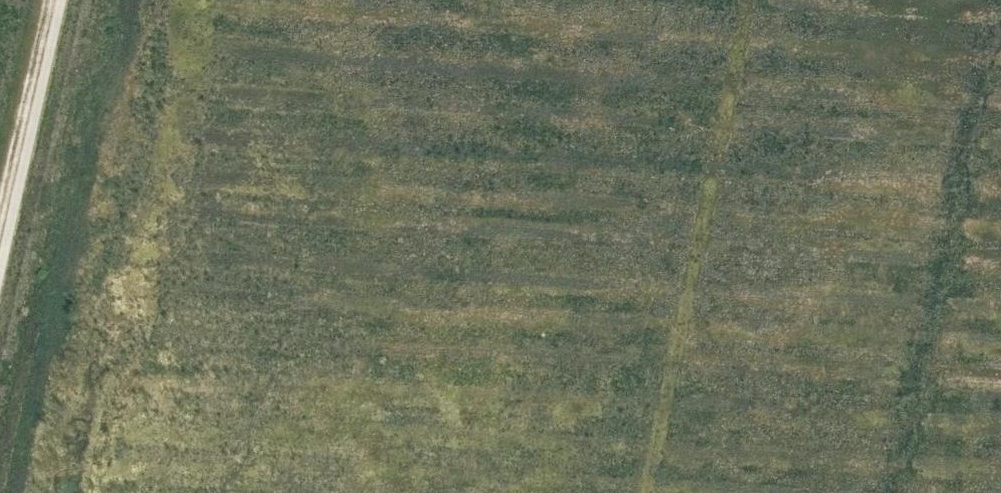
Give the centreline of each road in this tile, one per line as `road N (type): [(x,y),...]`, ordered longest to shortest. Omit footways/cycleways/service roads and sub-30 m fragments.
road 1 (track): [(0,196),(45,0)]

